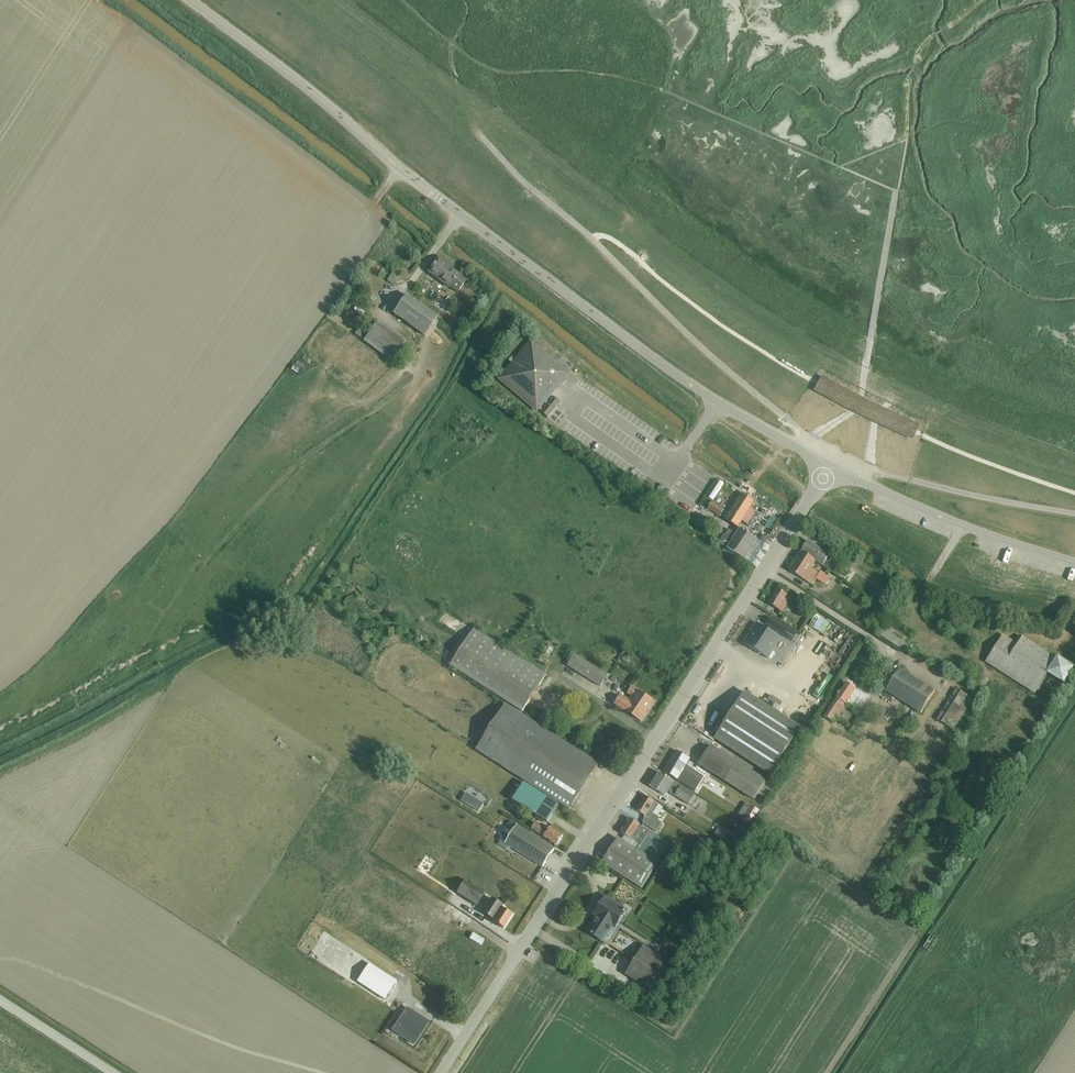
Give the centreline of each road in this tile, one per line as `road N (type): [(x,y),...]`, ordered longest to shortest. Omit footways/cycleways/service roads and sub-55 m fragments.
road 1 (residential): [(442,1072),(829,469)]
road 2 (residential): [(829,469),(717,404),(432,192)]
road 3 (unclassified): [(432,192),(191,0)]
road 4 (unclassified): [(1074,565),(829,469)]
road 5 (track): [(444,97),(314,0)]
road 6 (unclassified): [(113,1072),(0,1001)]

